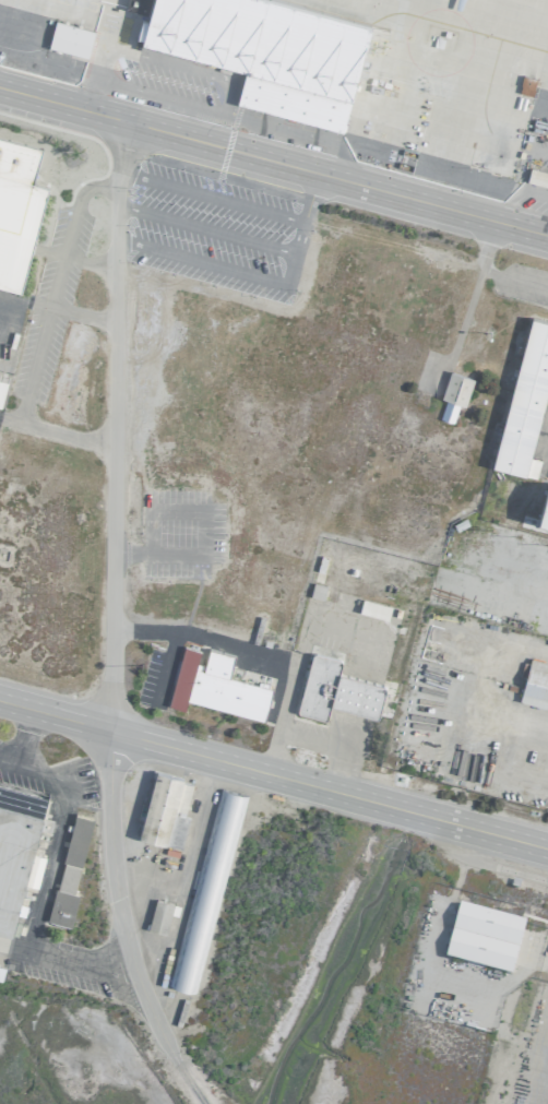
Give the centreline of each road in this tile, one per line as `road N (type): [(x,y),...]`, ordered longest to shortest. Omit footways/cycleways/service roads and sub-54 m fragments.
road 1 (residential): [(115,119),(110,874),(146,1010),(203,1103)]
road 2 (residential): [(547,849),(0,698)]
road 3 (residential): [(0,89),(422,202)]
road 4 (residential): [(547,236),(422,202)]

